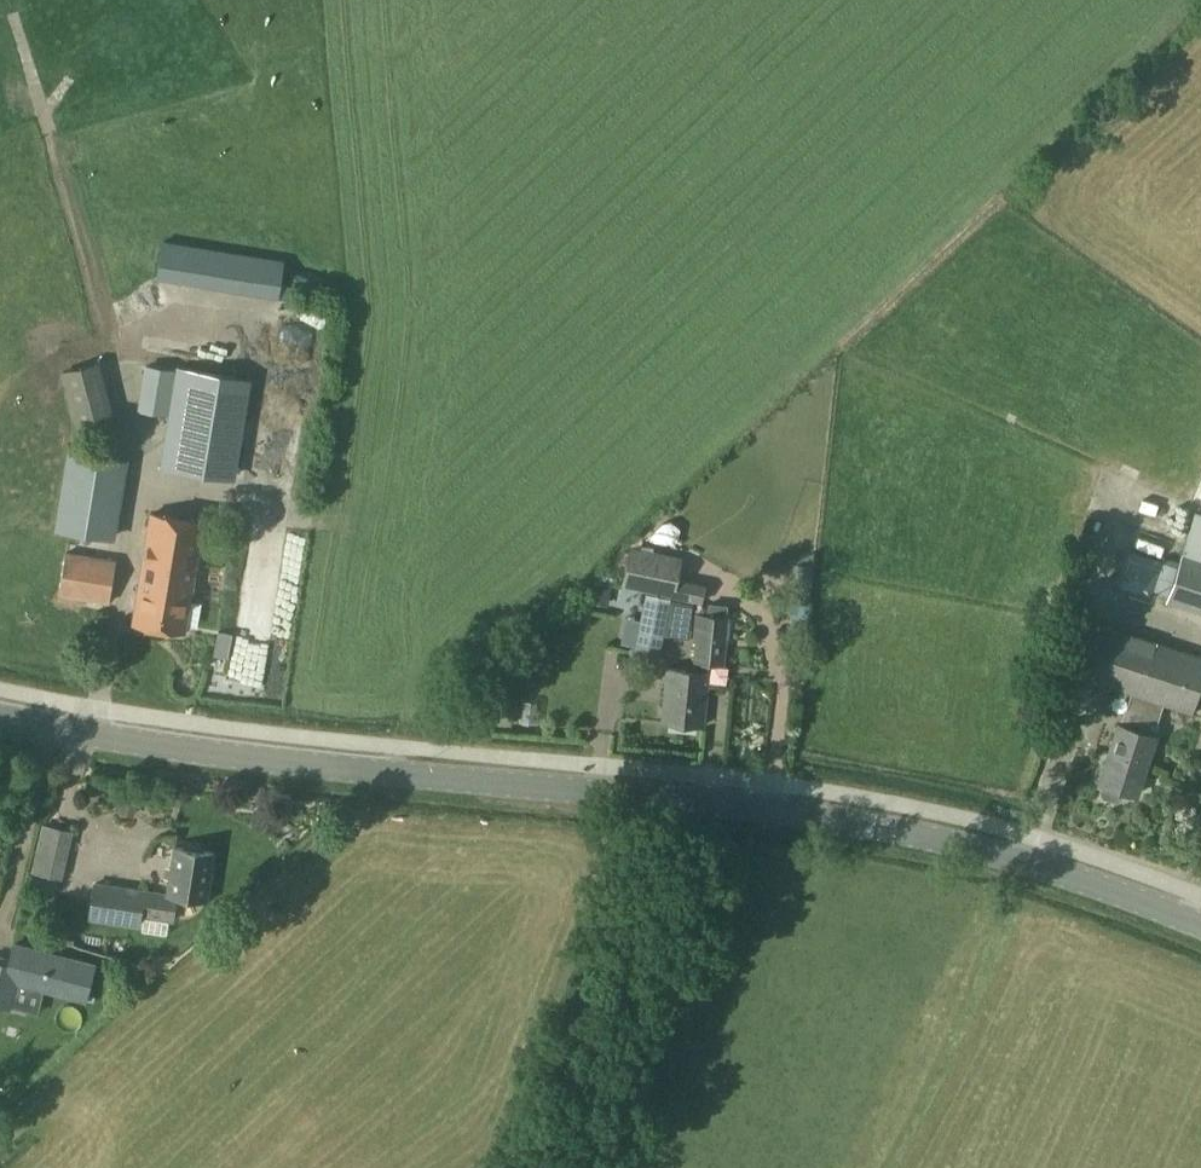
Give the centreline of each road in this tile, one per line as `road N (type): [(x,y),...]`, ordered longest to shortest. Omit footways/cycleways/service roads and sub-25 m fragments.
road 1 (tertiary): [(1200,928),(1093,883),(847,821),(254,759),(0,722)]

